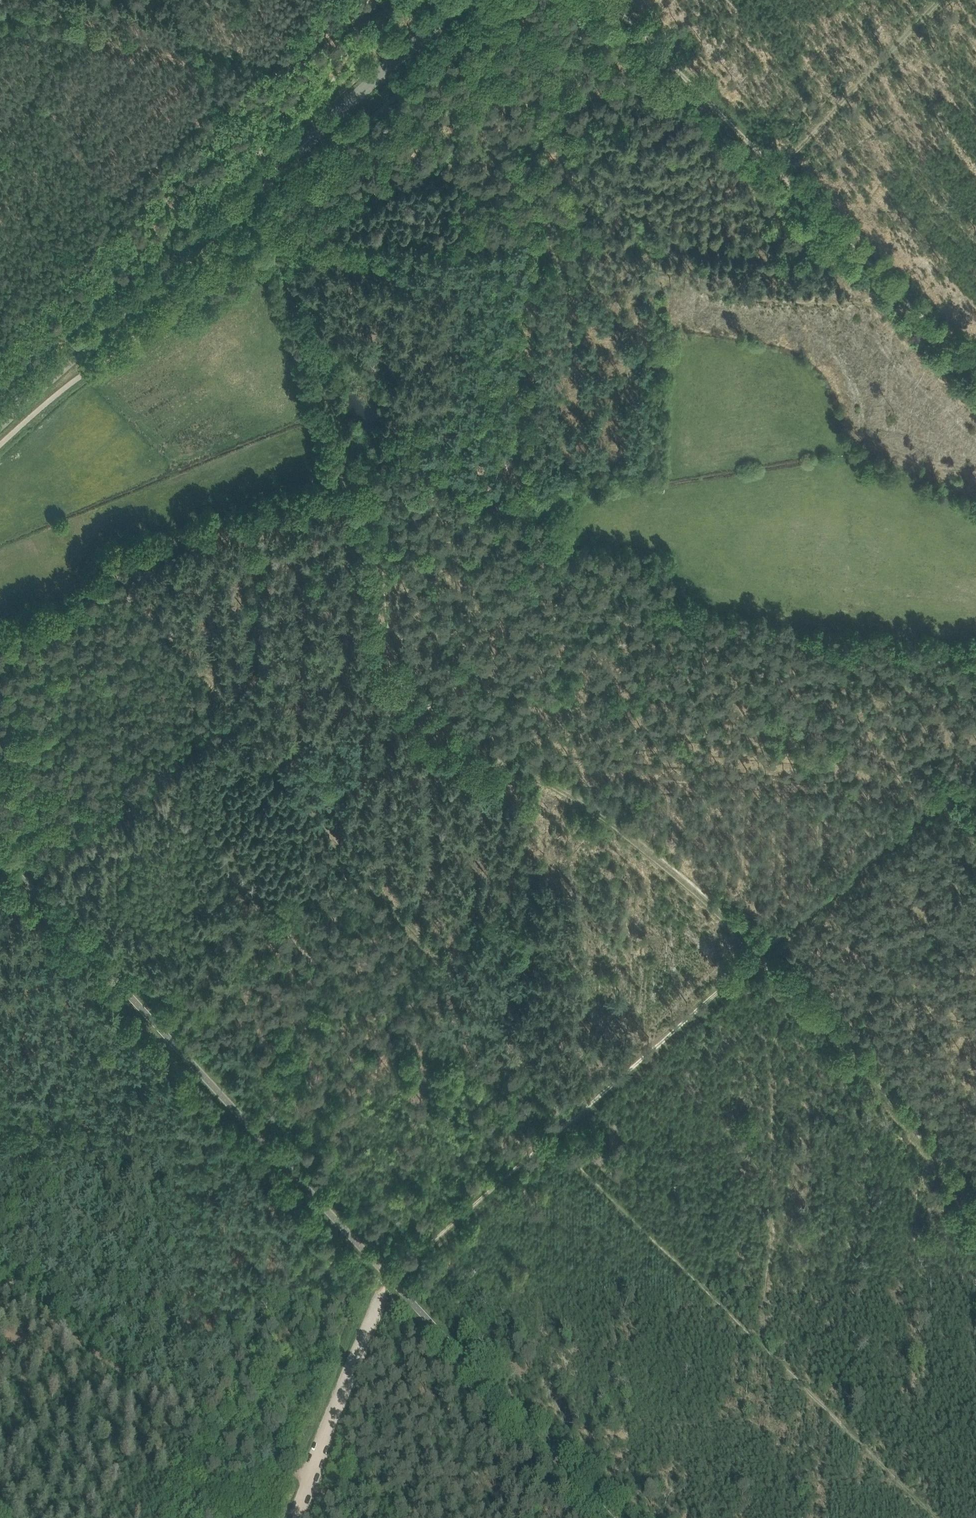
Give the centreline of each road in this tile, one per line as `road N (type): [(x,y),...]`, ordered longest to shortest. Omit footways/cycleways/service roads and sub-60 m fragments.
road 1 (track): [(241,202),(277,263),(361,521),(384,631),(417,697),(499,770),(649,869),(747,962),(975,1227)]
road 2 (secondary): [(0,423),(462,0)]
road 3 (track): [(606,0),(975,374)]
road 4 (track): [(755,955),(975,757)]
road 5 (track): [(290,1517),(388,1276)]
road 6 (track): [(371,535),(547,543)]

